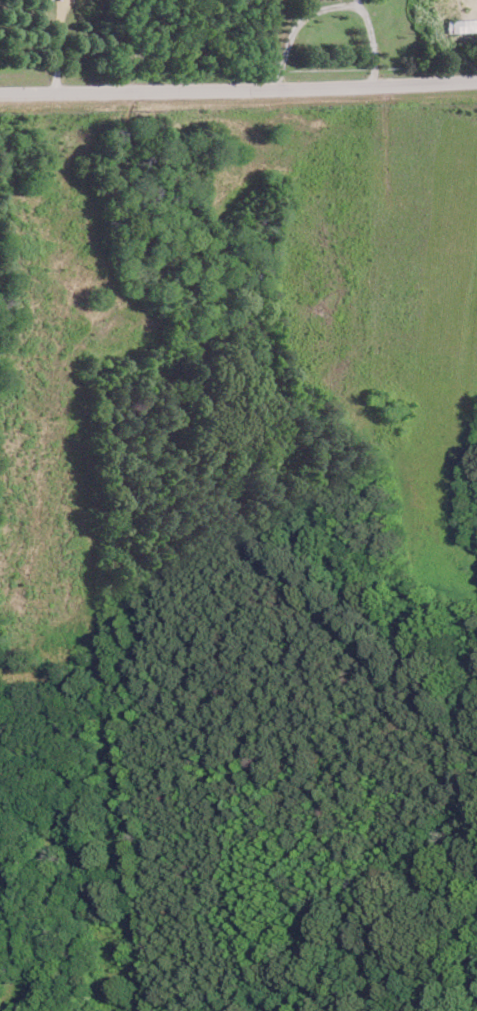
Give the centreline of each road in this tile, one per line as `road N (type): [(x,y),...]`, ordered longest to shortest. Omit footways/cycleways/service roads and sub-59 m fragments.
road 1 (residential): [(476,89),(212,99),(0,95)]

